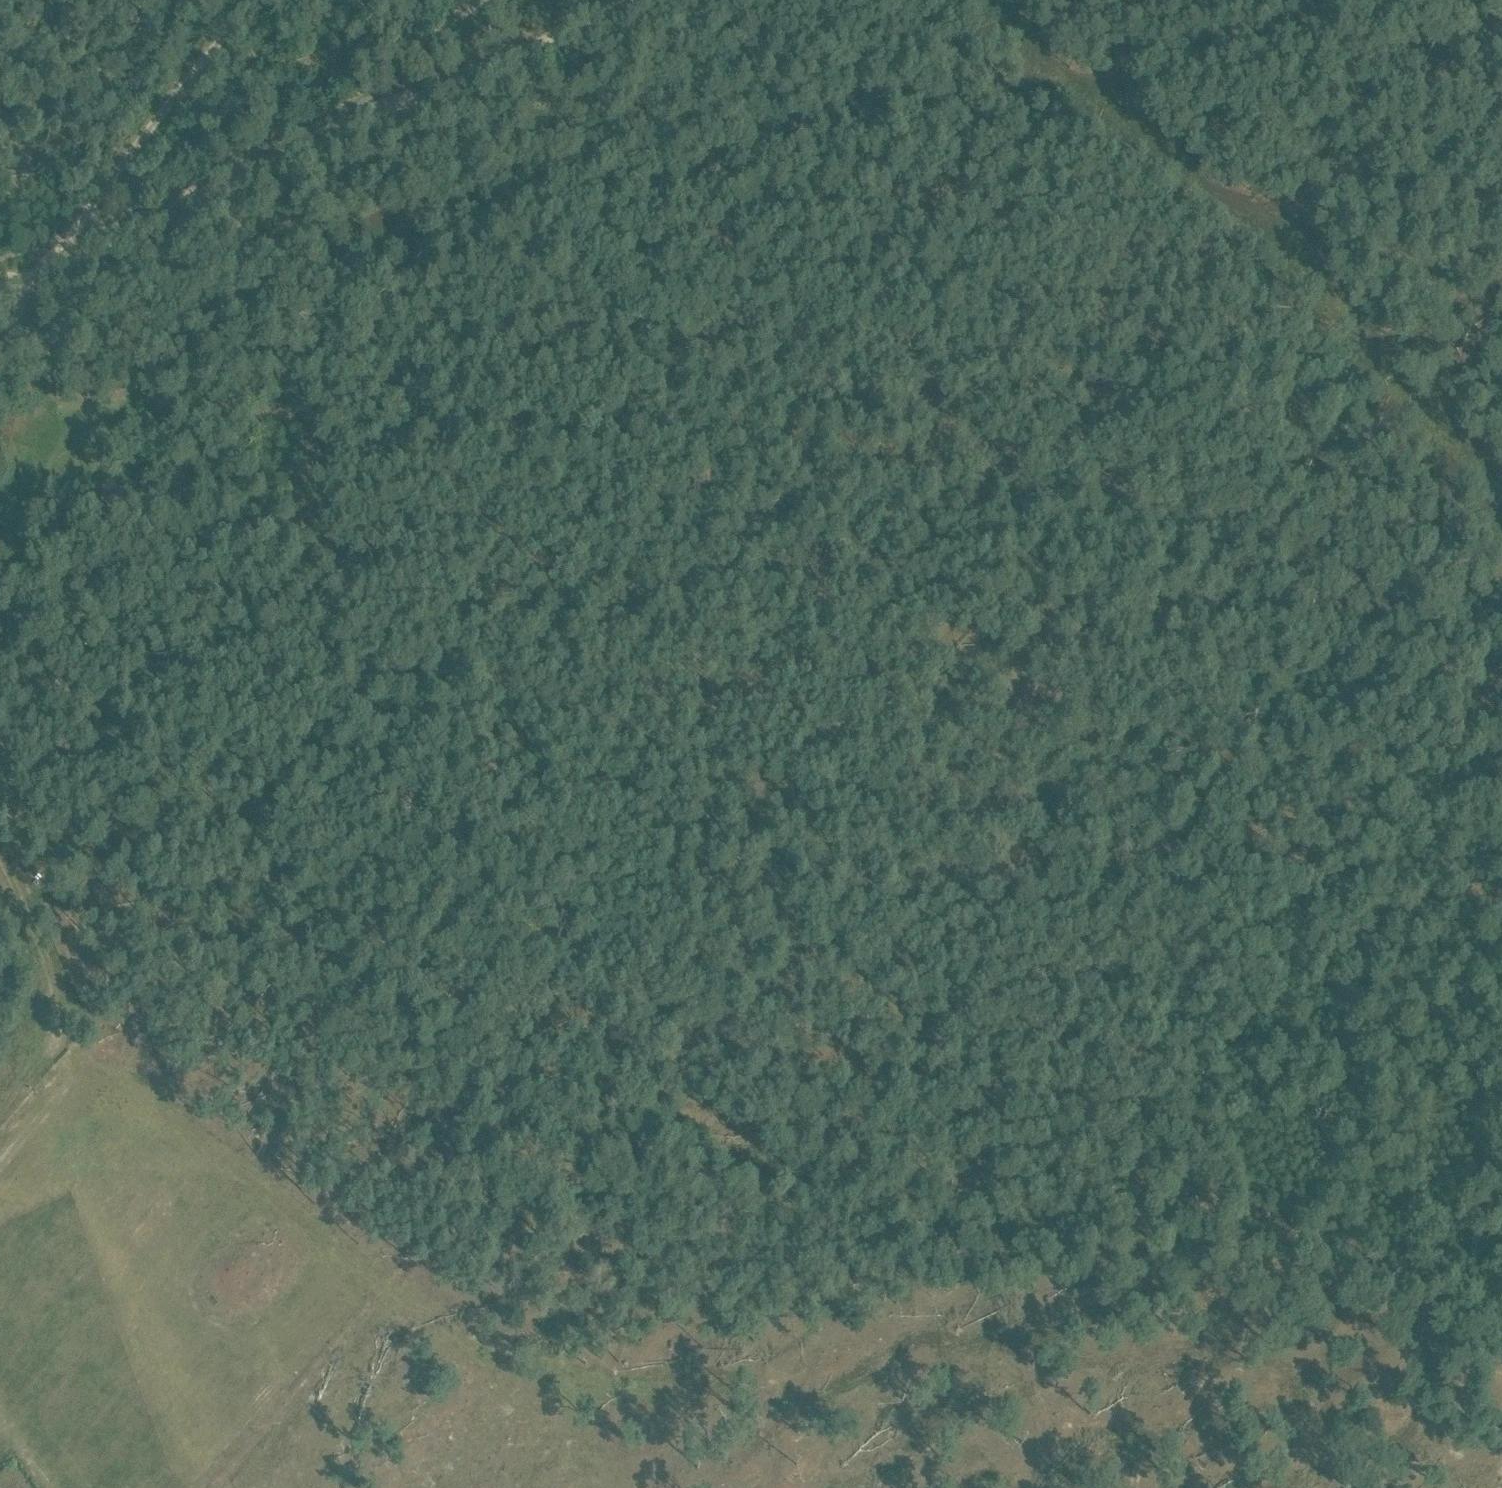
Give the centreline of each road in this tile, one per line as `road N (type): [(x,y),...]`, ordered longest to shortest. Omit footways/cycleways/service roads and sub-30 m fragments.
road 1 (track): [(0,280),(638,0)]
road 2 (track): [(221,0),(94,162),(21,271)]
road 3 (track): [(21,271),(80,425)]
road 4 (track): [(0,867),(60,1011)]

